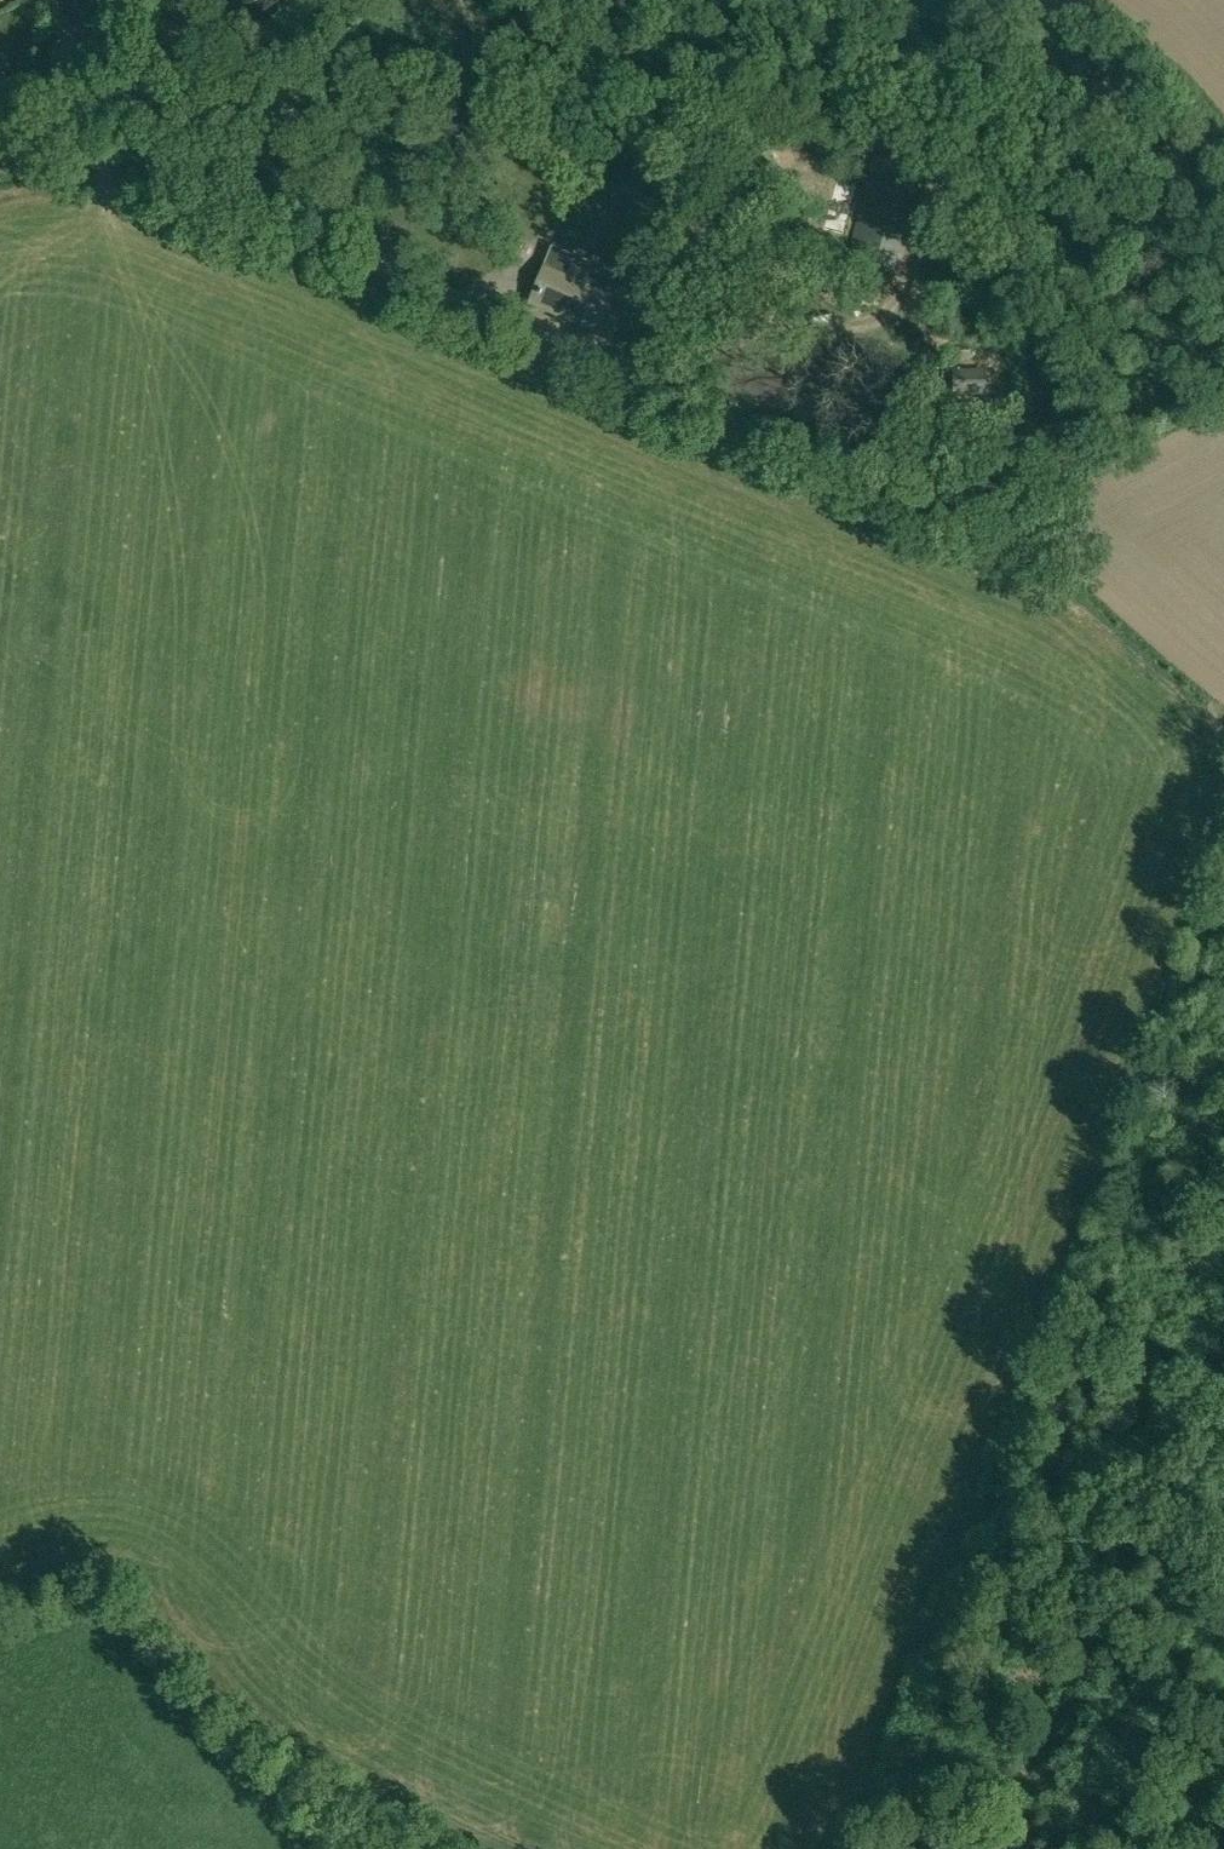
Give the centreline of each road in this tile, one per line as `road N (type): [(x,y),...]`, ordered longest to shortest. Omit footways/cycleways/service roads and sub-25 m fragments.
road 1 (unclassified): [(0,155),(88,131),(125,107),(164,73),(200,0)]

